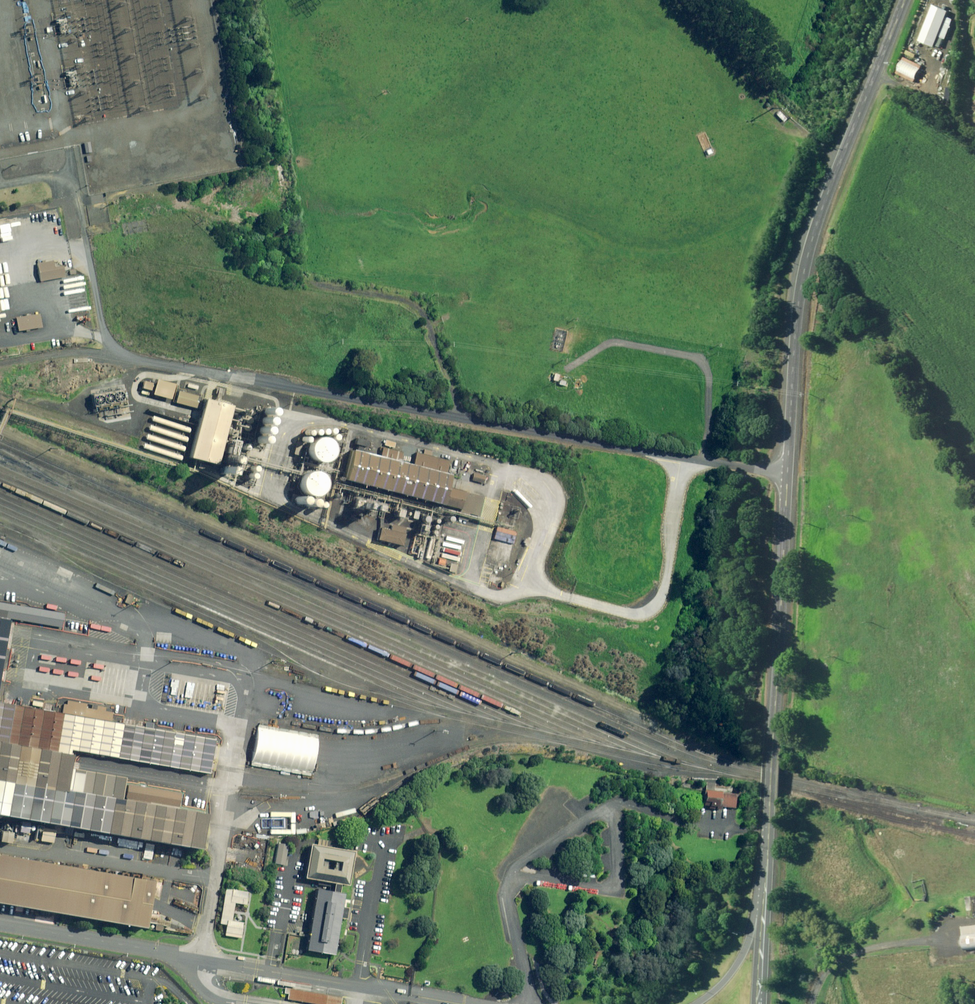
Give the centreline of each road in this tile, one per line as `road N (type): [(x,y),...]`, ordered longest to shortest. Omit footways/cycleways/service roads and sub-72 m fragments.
road 1 (track): [(686,458),(667,583),(653,606),(627,609),(524,576),(547,511),(538,479),(306,421),(282,428),(264,475)]
road 2 (unclassified): [(786,477),(154,356)]
road 3 (tertiary): [(786,477),(795,295),(823,193),(901,0)]
road 4 (tertiary): [(767,890),(786,477)]
road 5 (track): [(154,356),(108,339),(95,308),(67,159)]
road 6 (track): [(812,1003),(820,979),(847,956),(945,938)]
road 7 (tertiary): [(692,1003),(743,953),(767,890)]

